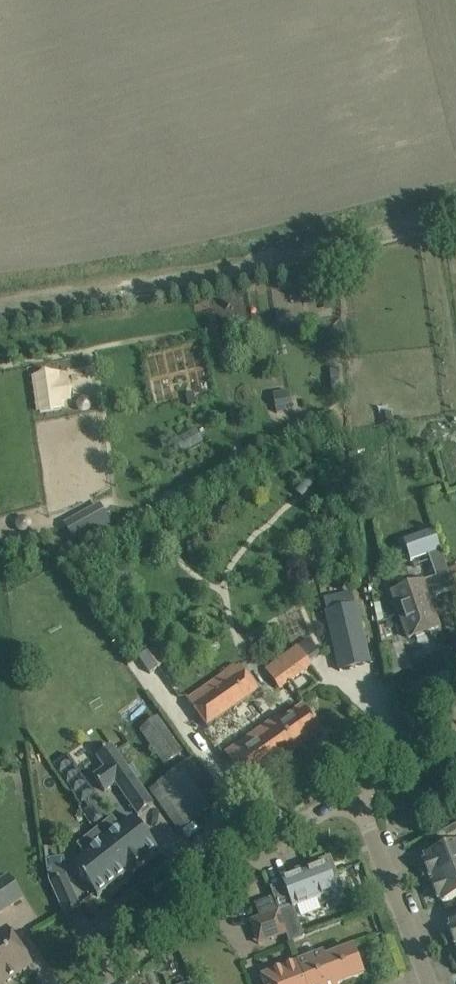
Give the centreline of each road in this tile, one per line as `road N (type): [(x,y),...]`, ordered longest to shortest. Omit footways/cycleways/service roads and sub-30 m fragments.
road 1 (track): [(455,217),(0,303)]
road 2 (residential): [(103,983),(349,791)]
road 3 (residential): [(431,983),(349,791)]
road 4 (residential): [(349,791),(455,718)]

